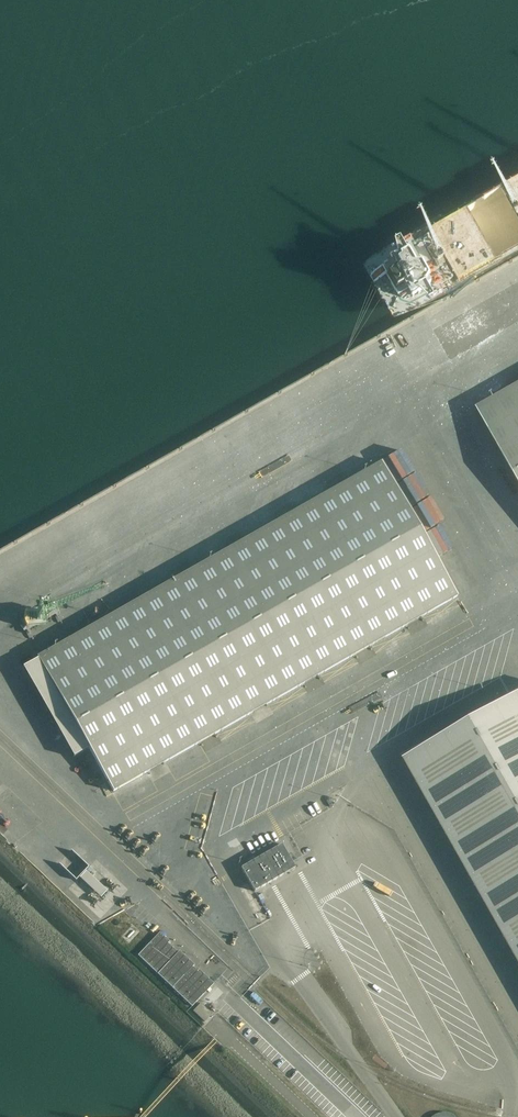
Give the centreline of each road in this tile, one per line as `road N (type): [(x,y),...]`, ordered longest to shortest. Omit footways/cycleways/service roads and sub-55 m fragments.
road 1 (unclassified): [(312,1116),(213,1022)]

